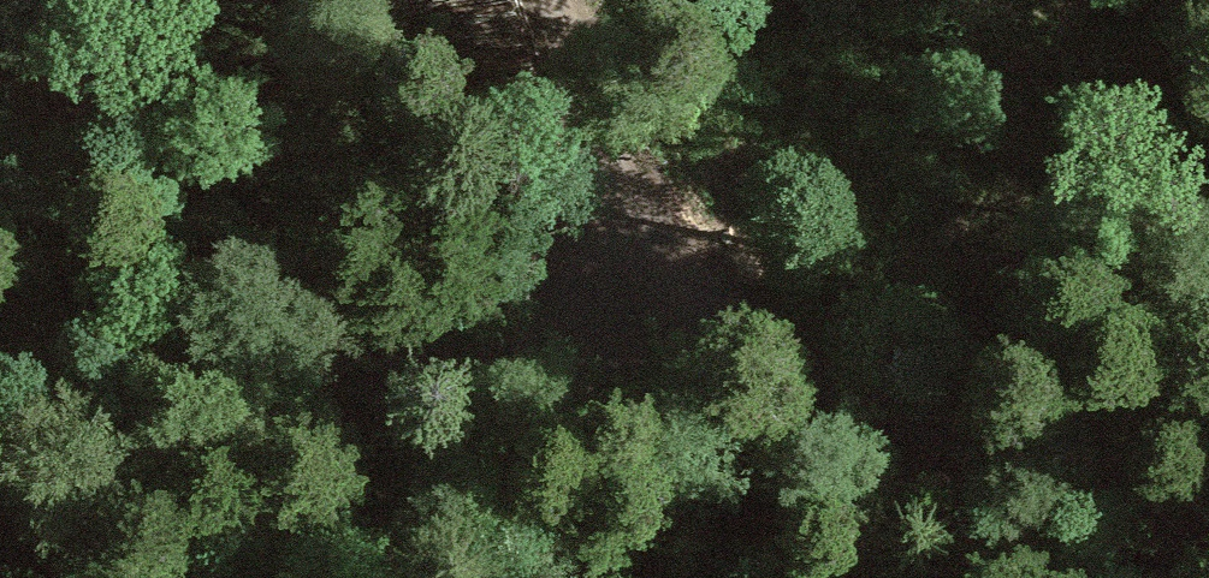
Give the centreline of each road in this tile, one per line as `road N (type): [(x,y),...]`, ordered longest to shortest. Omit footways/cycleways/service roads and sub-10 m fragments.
road 1 (unclassified): [(0,361),(284,353),(682,377),(898,419),(1088,496),(1208,573)]
road 2 (track): [(544,0),(682,377)]

